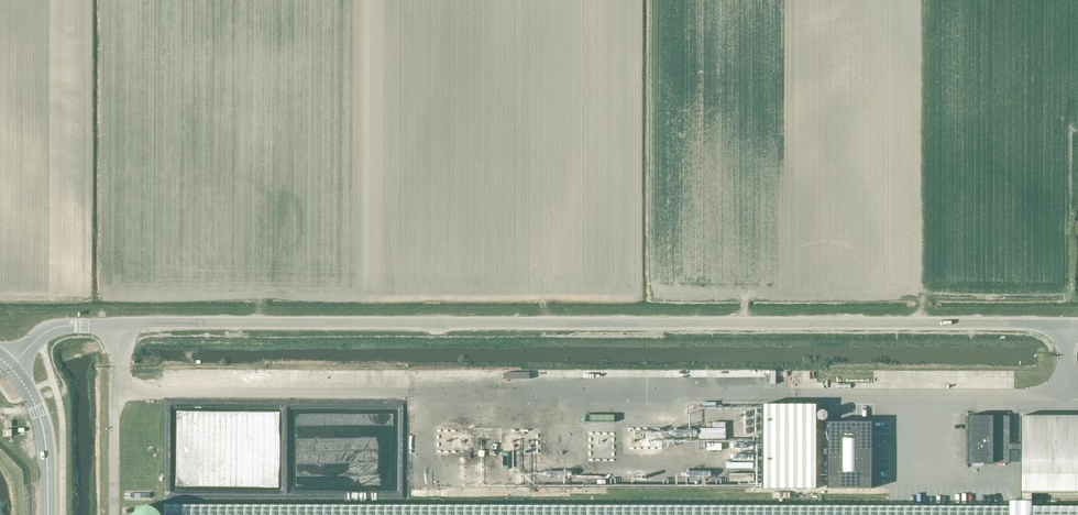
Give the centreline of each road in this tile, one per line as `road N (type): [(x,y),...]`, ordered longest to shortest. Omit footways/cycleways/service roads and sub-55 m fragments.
road 1 (unclassified): [(38,340),(79,326),(1077,327)]
road 2 (tertiary): [(11,368),(42,423),(48,514)]

